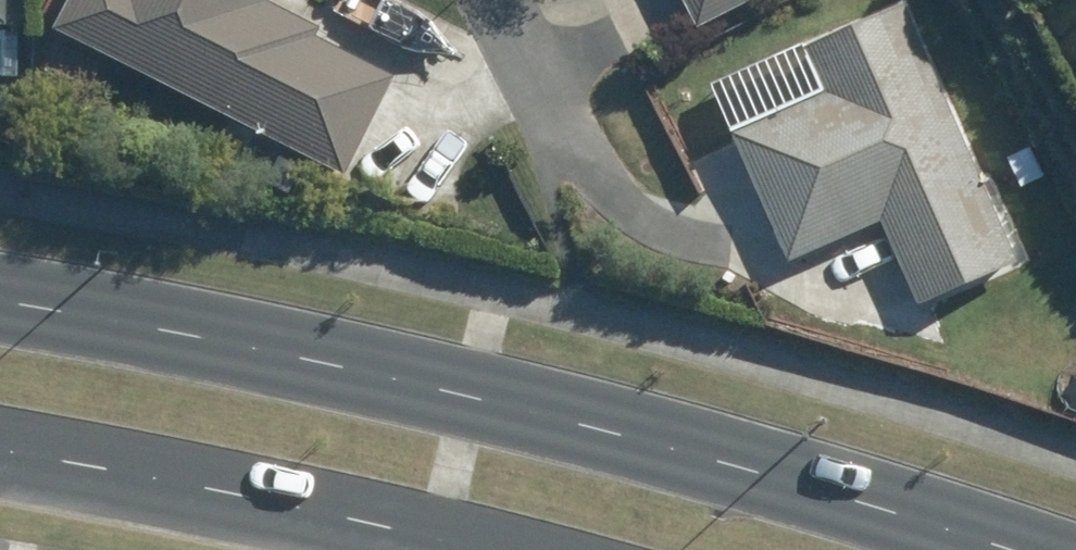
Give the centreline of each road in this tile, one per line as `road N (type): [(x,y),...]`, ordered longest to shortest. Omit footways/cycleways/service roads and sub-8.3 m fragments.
road 1 (secondary): [(0,299),(568,416),(1005,549)]
road 2 (secondary): [(498,549),(0,448)]
road 3 (residential): [(488,0),(551,137),(626,202),(684,228)]

